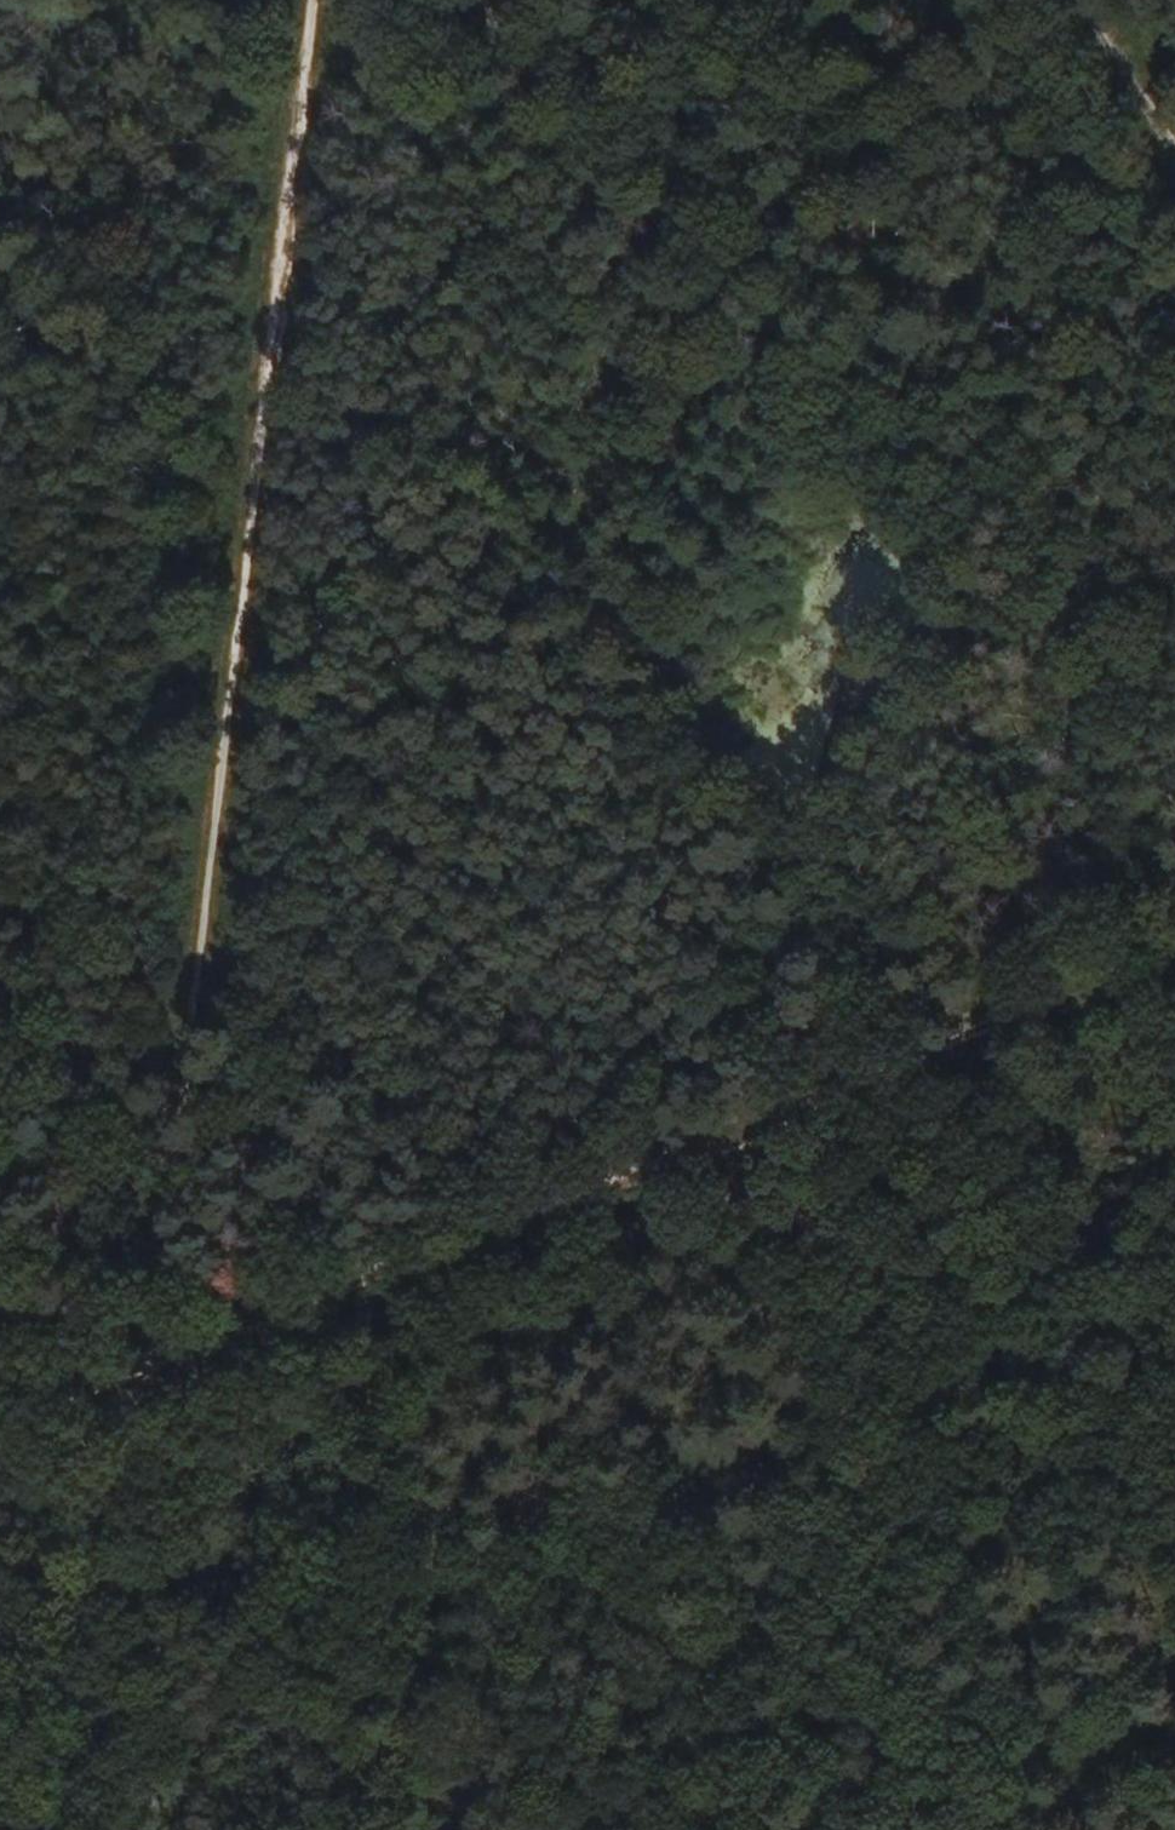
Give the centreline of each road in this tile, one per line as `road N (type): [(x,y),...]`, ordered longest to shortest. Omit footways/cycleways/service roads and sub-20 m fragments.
road 1 (track): [(0,1425),(749,1134),(1174,957)]
road 2 (track): [(1174,156),(1076,0)]

